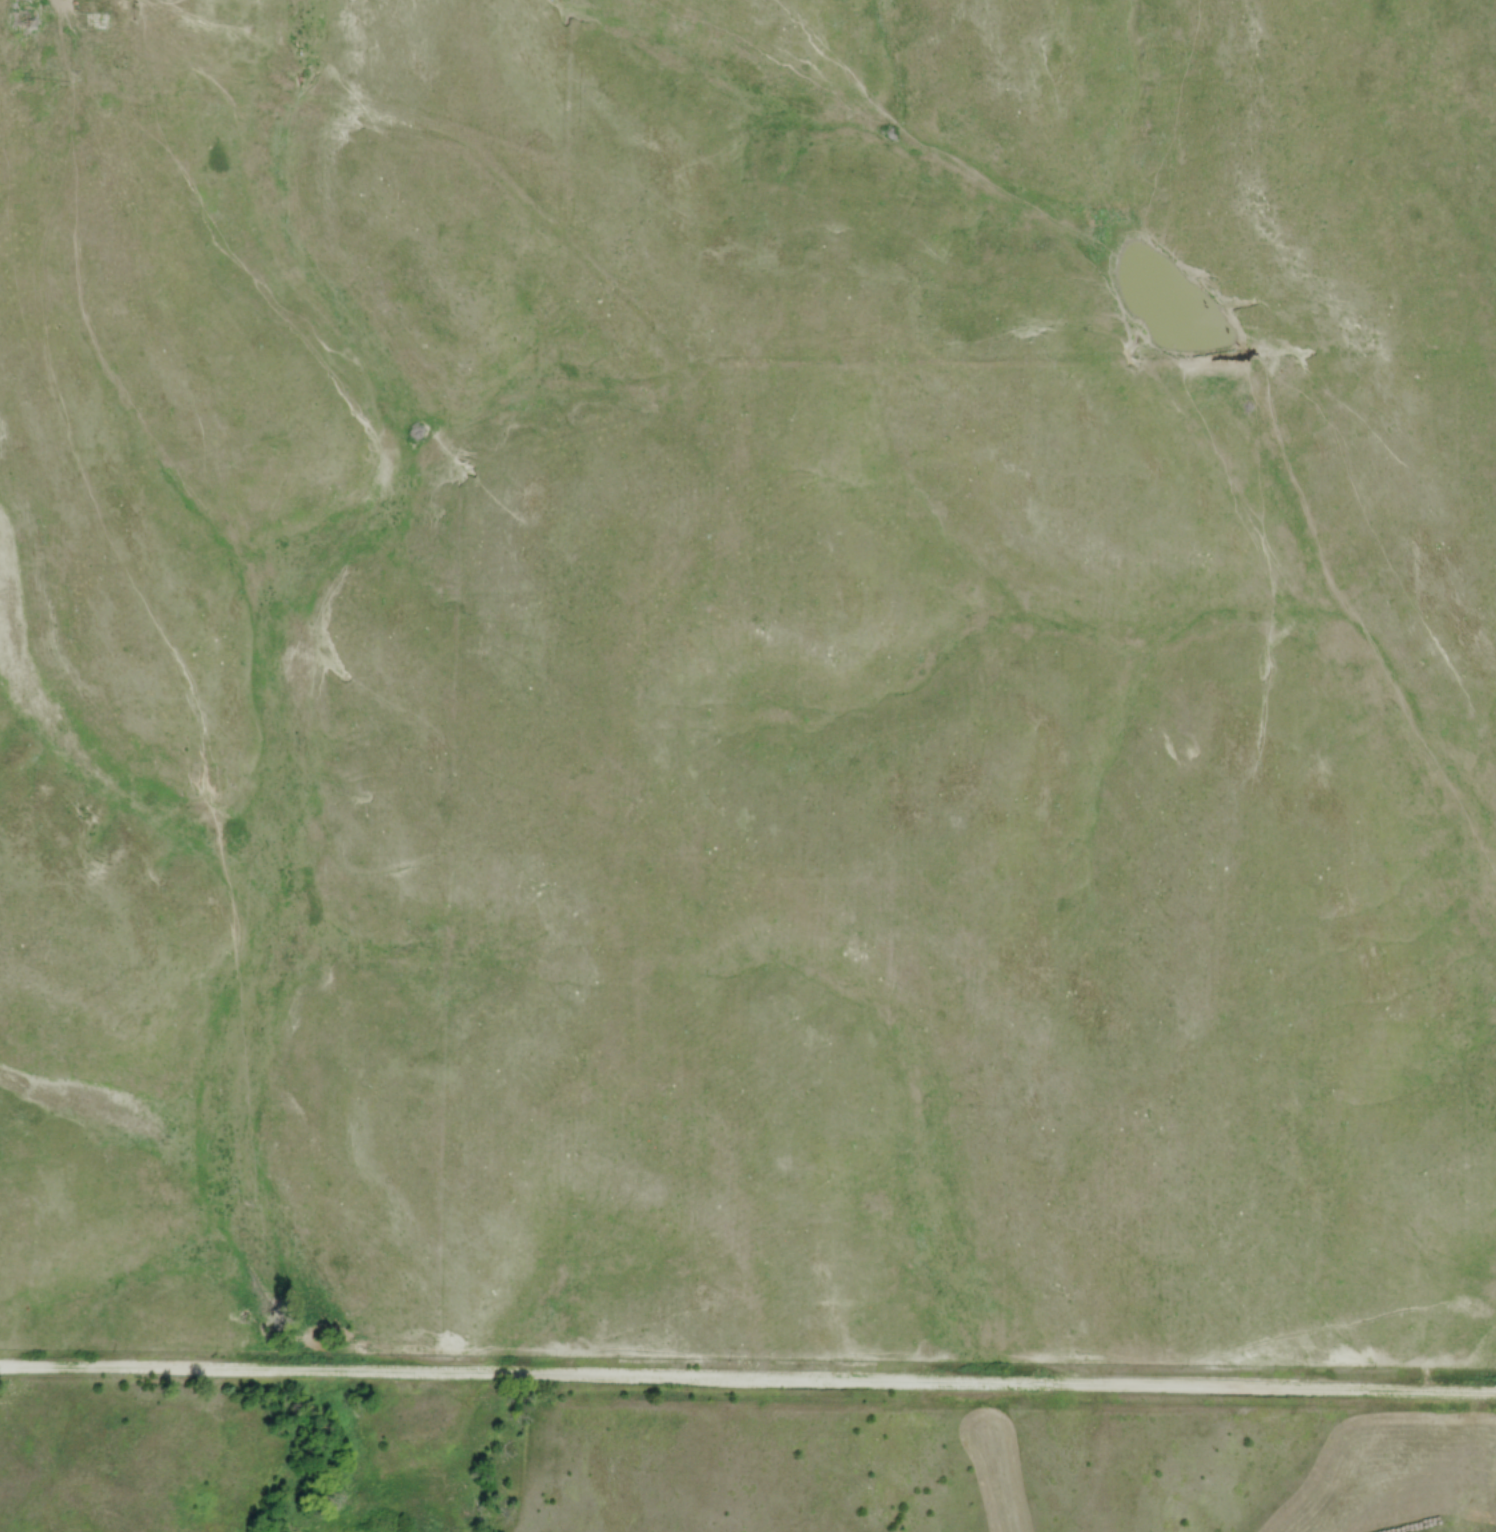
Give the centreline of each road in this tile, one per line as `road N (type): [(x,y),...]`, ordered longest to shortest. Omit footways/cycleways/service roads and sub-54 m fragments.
road 1 (residential): [(1495,1390),(0,1367)]

